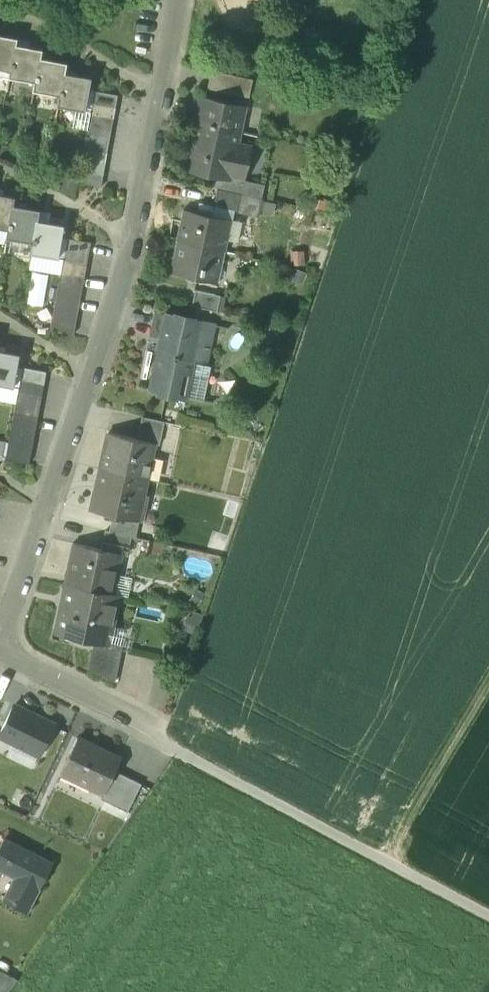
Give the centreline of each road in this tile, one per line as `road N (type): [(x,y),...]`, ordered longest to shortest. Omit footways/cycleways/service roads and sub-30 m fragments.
road 1 (residential): [(174,0),(133,241),(2,653)]
road 2 (track): [(158,732),(488,915)]
road 3 (track): [(488,680),(382,859)]
road 4 (residential): [(2,653),(158,732)]

